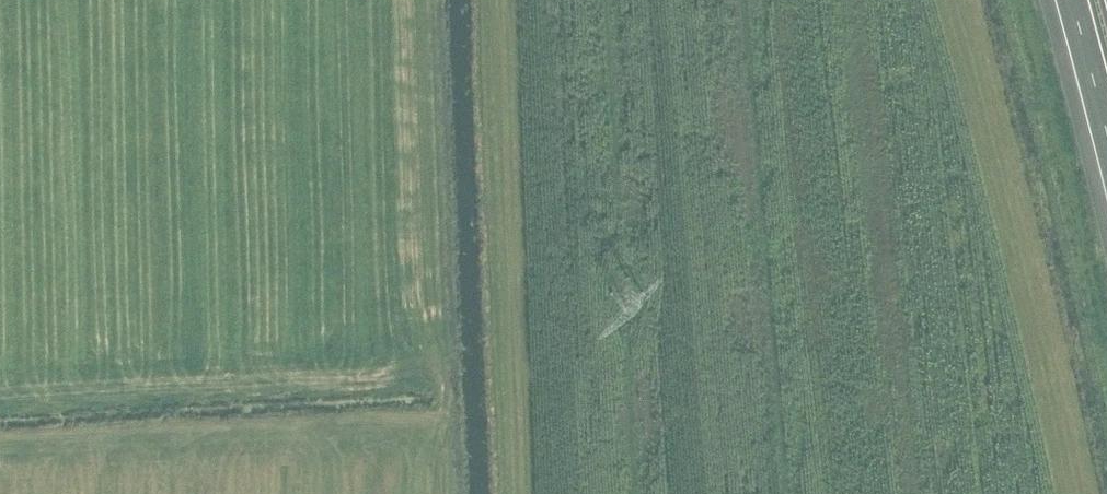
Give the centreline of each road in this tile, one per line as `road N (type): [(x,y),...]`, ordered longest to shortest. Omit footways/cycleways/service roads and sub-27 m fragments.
road 1 (motorway): [(1067,0),(1106,154)]

